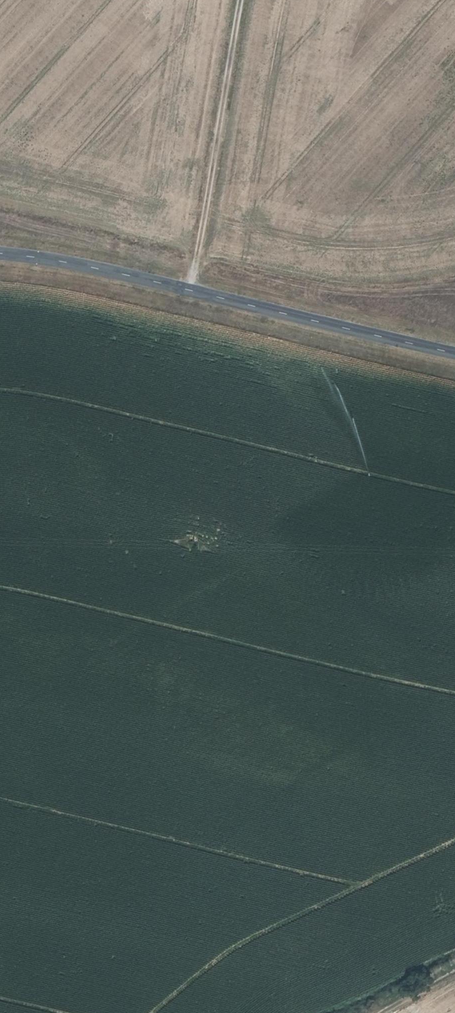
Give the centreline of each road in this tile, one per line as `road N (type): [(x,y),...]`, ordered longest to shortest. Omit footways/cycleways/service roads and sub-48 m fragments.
road 1 (tertiary): [(0,254),(454,350)]
road 2 (track): [(245,0),(190,291)]

